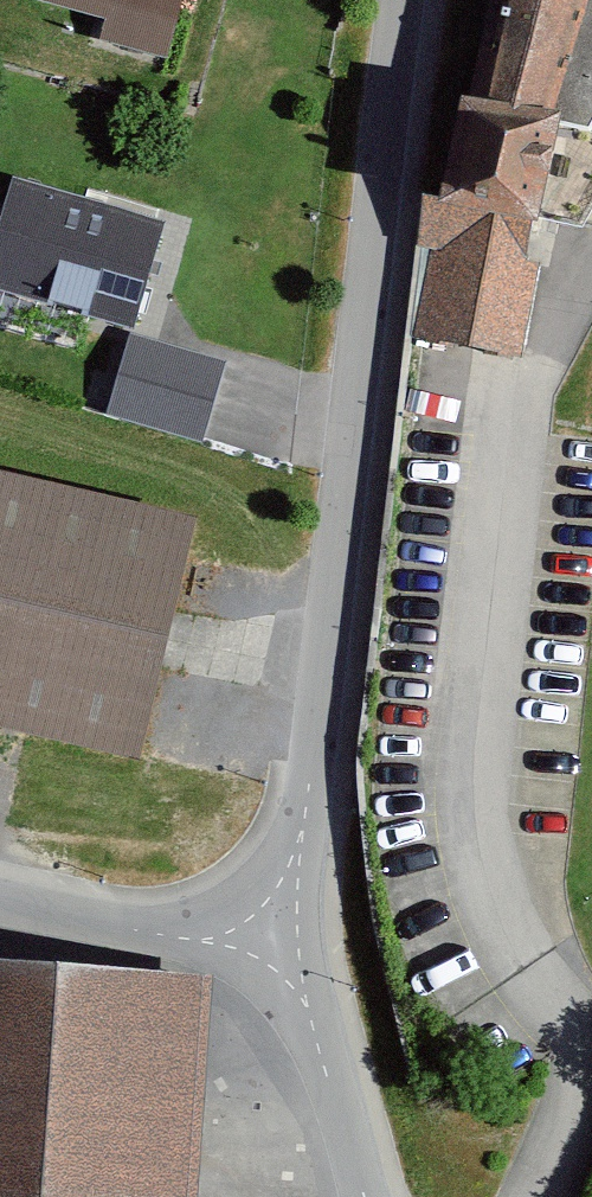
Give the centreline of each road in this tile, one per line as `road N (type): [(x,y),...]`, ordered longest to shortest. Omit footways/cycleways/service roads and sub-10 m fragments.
road 1 (residential): [(408,0),(299,853),(265,953)]
road 2 (unclassified): [(0,900),(265,953)]
road 3 (unclassified): [(265,953),(305,1002),(364,1196)]

